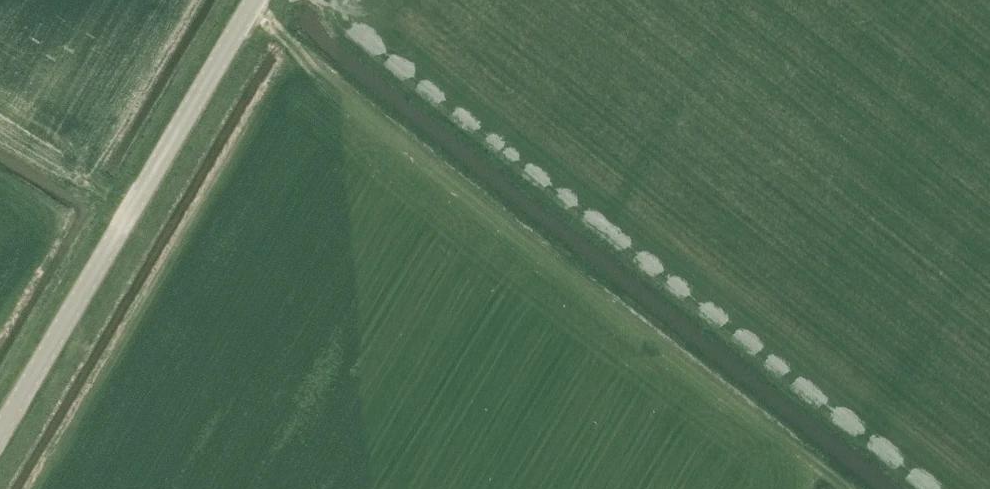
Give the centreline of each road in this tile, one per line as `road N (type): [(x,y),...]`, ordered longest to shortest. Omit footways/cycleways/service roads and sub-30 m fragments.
road 1 (tertiary): [(0,432),(255,0)]

